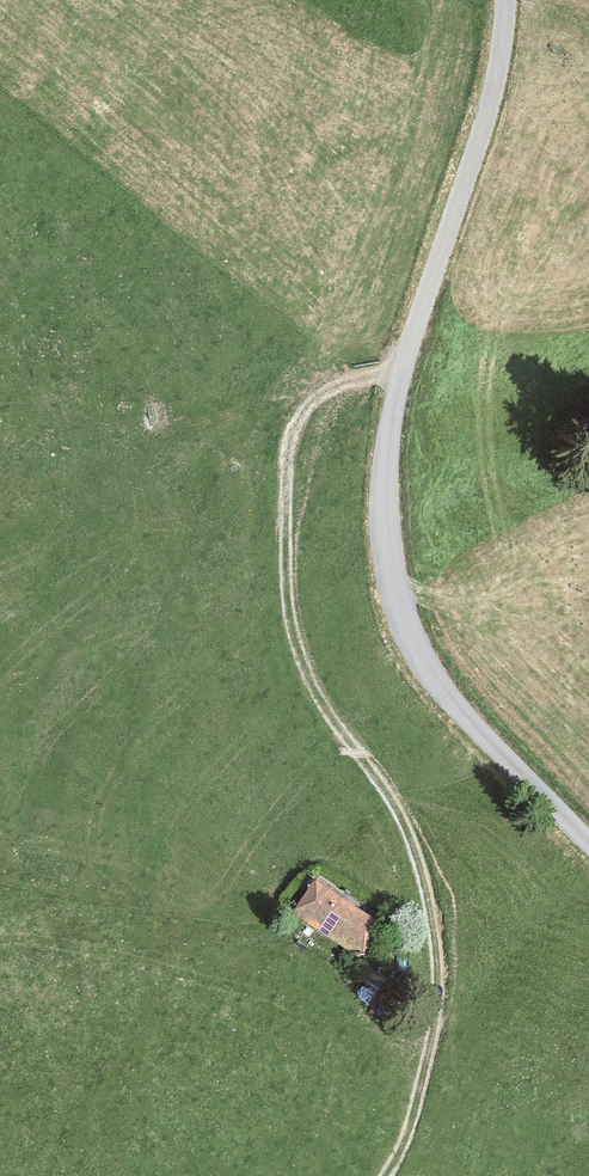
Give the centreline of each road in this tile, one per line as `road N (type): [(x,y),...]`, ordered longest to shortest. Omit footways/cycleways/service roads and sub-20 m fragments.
road 1 (unclassified): [(588,842),(426,664),(393,580),(387,532),(403,376),(491,106),(507,0)]
road 2 (track): [(403,376),(344,379),(305,405),(286,453),(293,640),(313,683),(400,806),(423,868),(440,962),(441,1031),(426,1103),(391,1175)]

